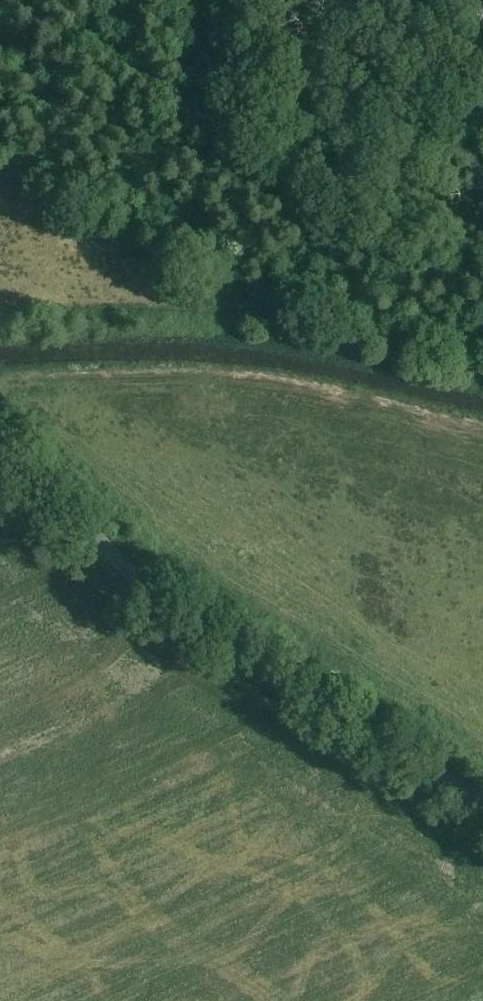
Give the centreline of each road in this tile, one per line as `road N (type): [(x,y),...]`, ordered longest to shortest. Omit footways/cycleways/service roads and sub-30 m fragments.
road 1 (tertiary): [(482,804),(136,574),(0,445)]

